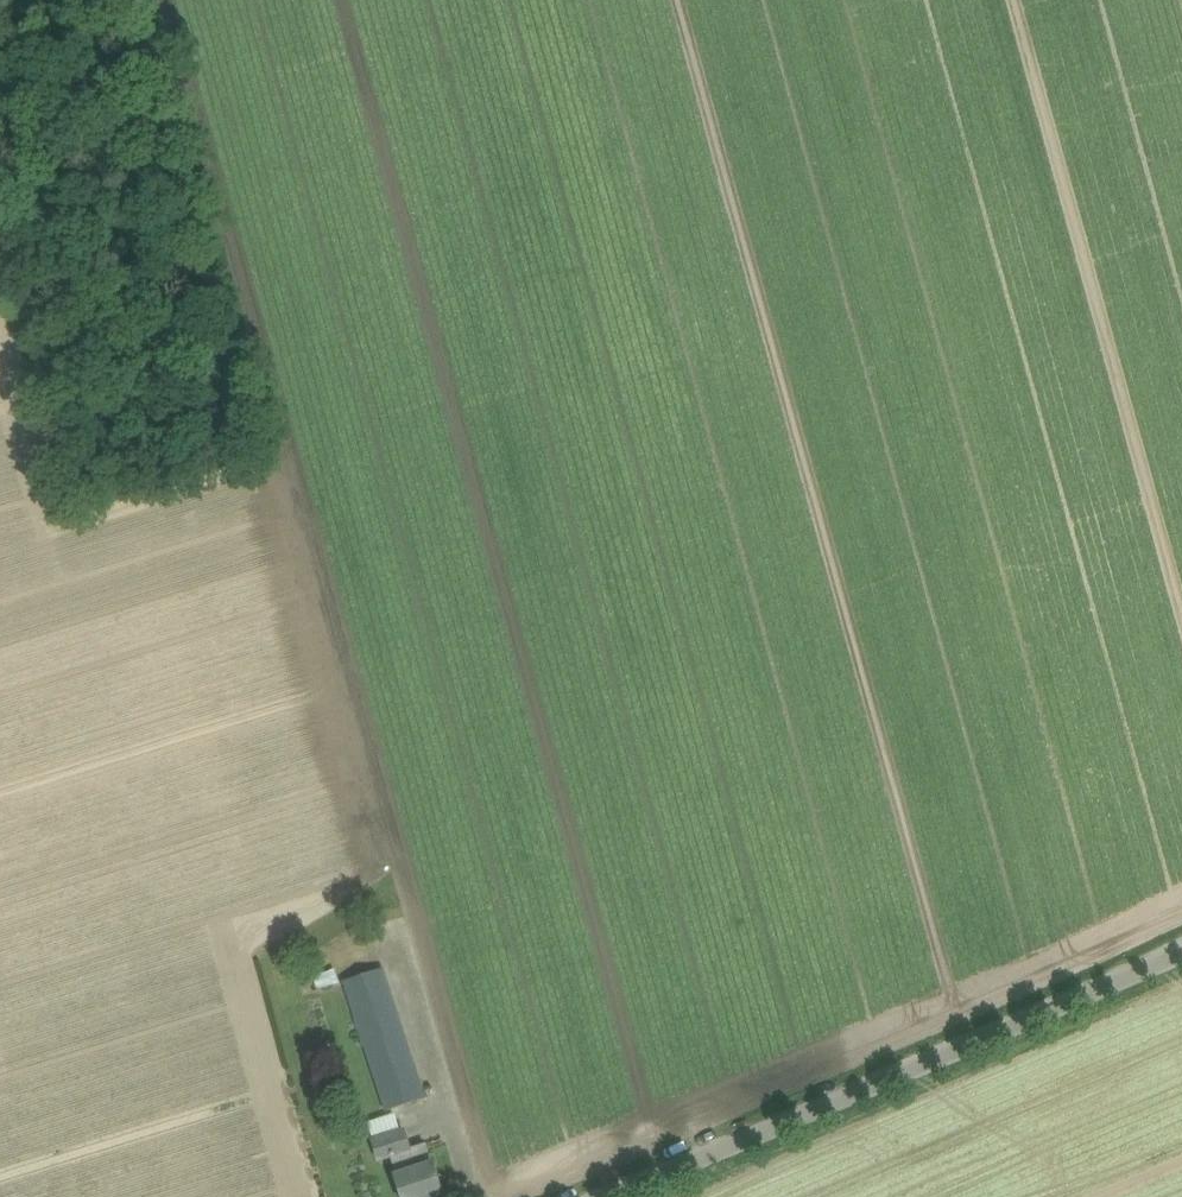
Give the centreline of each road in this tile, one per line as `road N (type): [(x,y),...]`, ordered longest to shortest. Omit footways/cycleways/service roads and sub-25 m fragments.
road 1 (unclassified): [(608,1196),(1181,951)]

